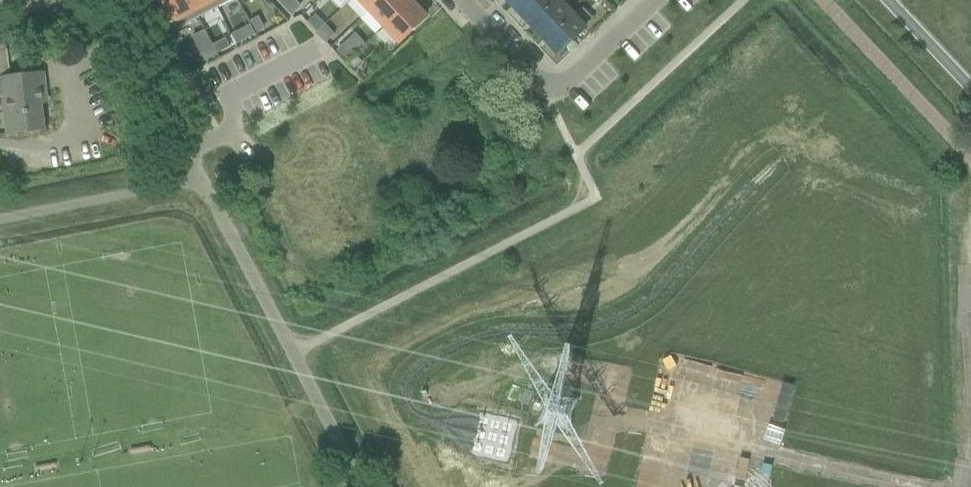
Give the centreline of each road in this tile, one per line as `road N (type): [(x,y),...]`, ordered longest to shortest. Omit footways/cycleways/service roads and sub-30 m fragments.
road 1 (residential): [(460,0),(547,89),(567,82),(655,0)]
road 2 (residential): [(185,151),(107,0)]
road 3 (secondary): [(887,0),(970,89)]

